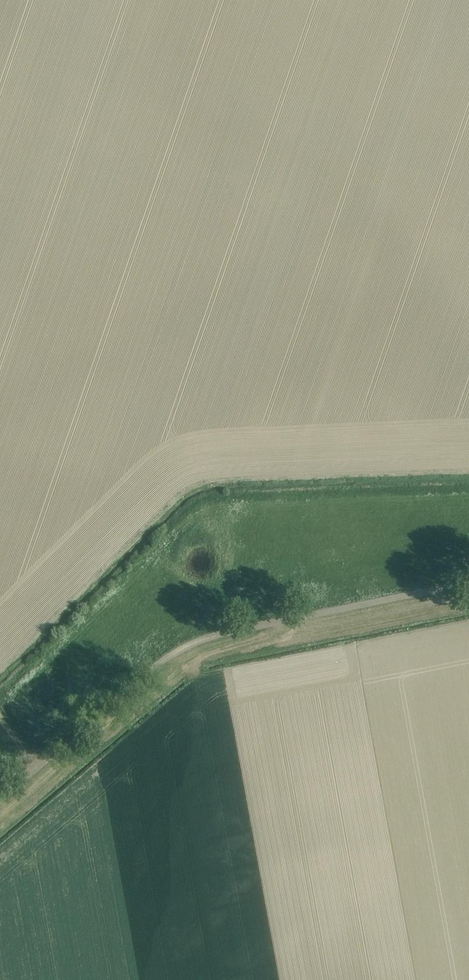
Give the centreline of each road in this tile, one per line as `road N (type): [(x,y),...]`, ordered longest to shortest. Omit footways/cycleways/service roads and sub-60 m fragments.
road 1 (track): [(468,583),(200,640),(154,669),(0,800)]

